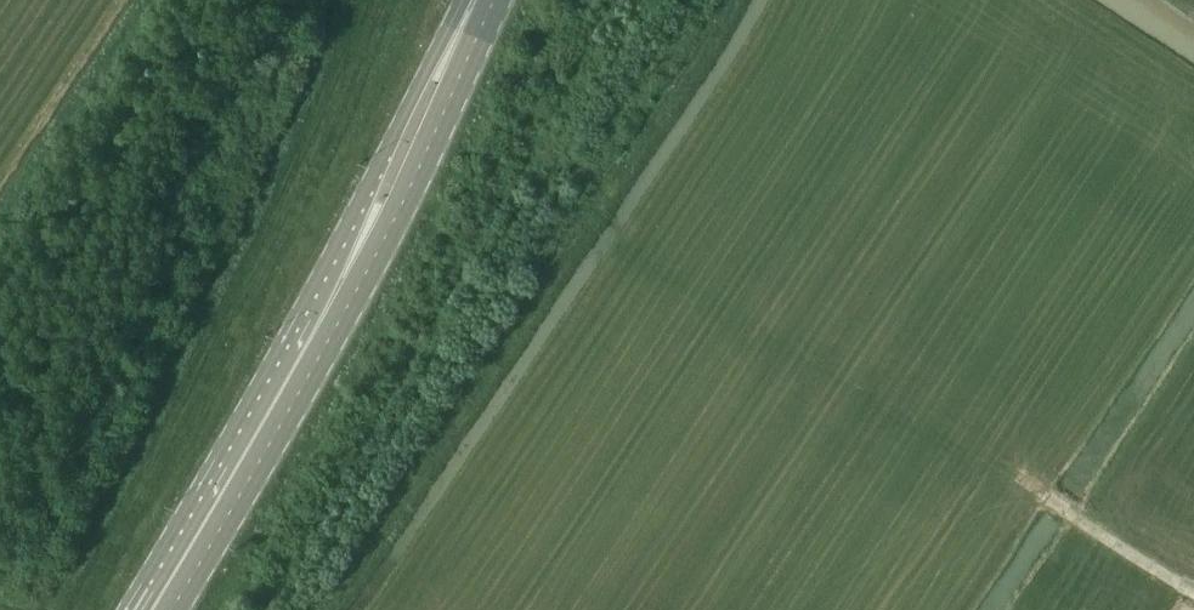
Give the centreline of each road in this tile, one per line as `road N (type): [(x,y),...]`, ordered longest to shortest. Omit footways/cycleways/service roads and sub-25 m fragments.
road 1 (primary): [(463,0),(336,245),(125,609)]
road 2 (primary): [(181,609),(390,246),(504,0)]
road 3 (track): [(1193,593),(1038,493)]

